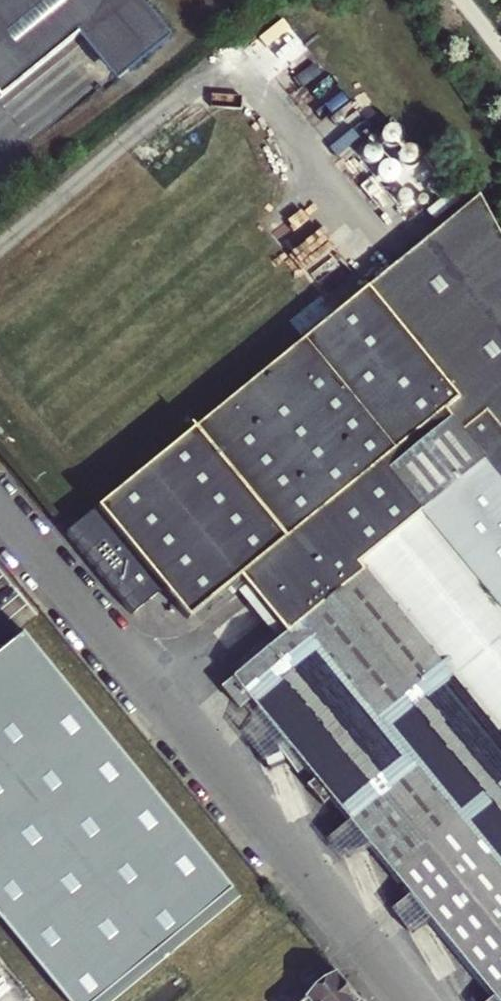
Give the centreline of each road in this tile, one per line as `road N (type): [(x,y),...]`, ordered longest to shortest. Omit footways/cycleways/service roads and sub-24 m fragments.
road 1 (unclassified): [(0,509),(408,1000)]

